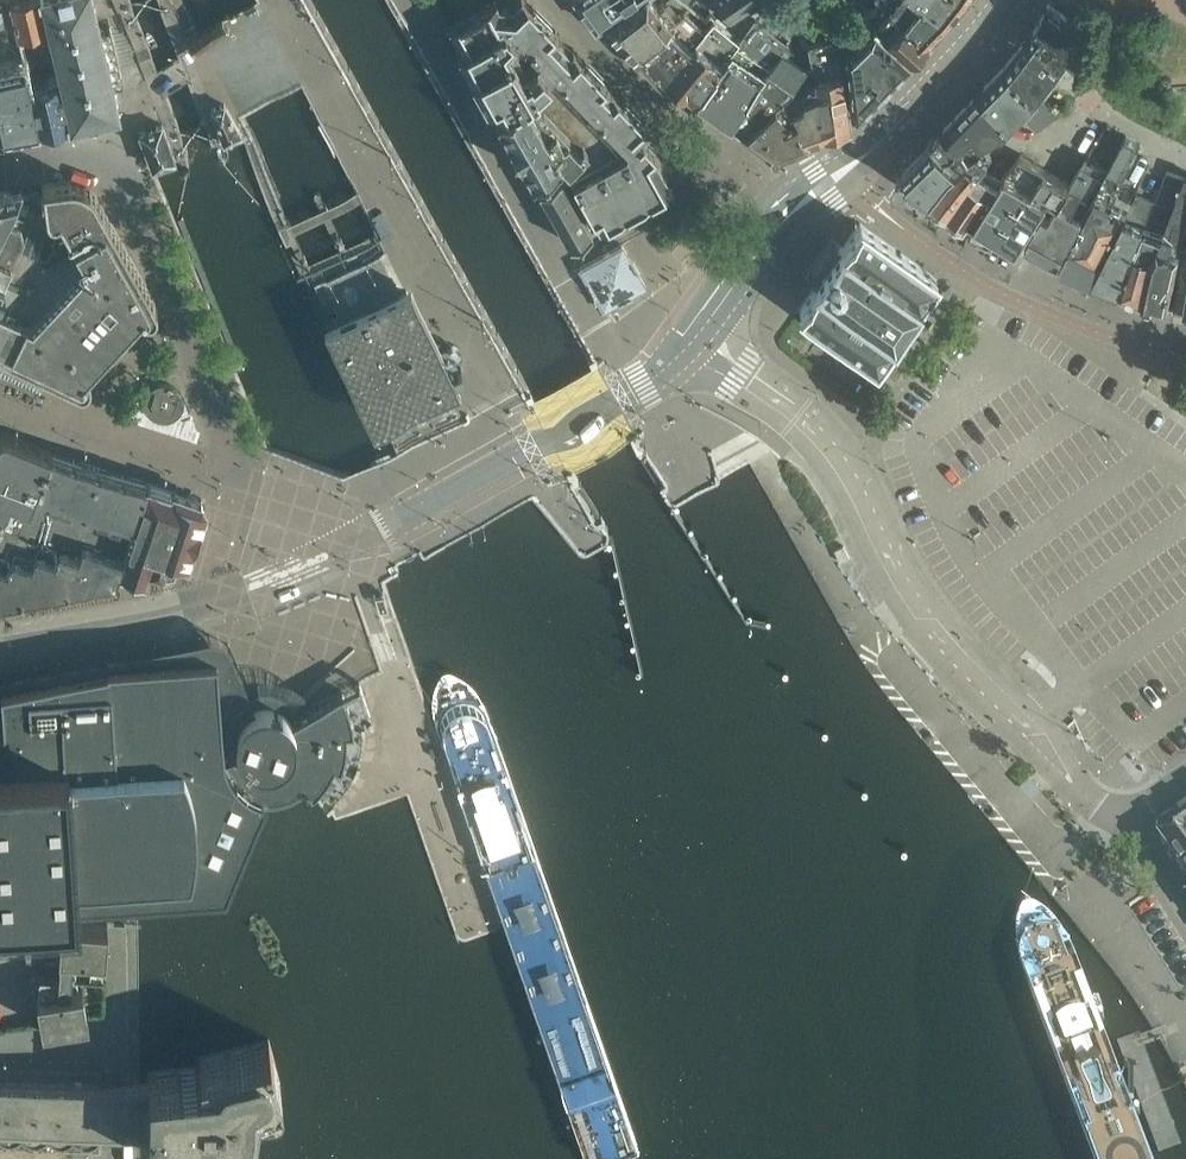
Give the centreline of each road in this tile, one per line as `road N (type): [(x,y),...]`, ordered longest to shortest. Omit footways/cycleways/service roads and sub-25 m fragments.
road 1 (unclassified): [(1128,820),(1081,789),(919,606),(845,472),(818,439),(699,337)]
road 2 (unclassified): [(337,547),(616,400),(699,337)]
road 3 (unclassified): [(0,643),(204,601),(290,573),(337,547)]
road 4 (unclassified): [(776,226),(925,97),(1007,0)]
road 5 (residential): [(549,1),(776,226)]
road 6 (residential): [(144,223),(247,479)]
road 7 (unclassified): [(699,337),(776,226)]
road 8 (residential): [(0,1051),(127,1049)]

